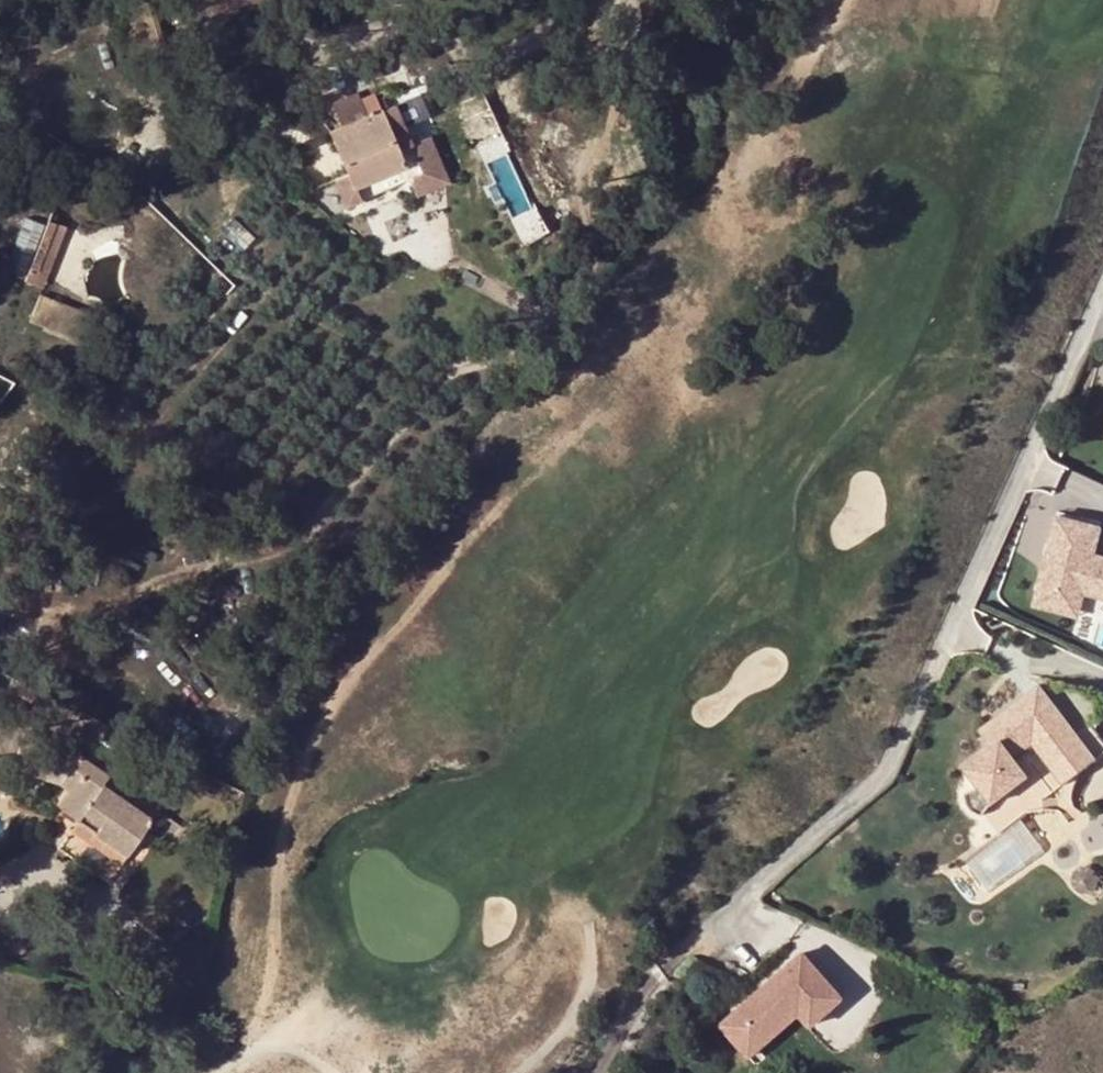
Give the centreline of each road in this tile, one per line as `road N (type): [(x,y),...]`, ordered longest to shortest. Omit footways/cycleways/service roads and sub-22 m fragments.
road 1 (track): [(0,607),(90,607),(276,557),(300,544),(443,380),(530,344),(579,293),(589,264),(585,186),(608,119),(617,0)]
road 2 (unclassified): [(1102,290),(885,777),(700,944)]
road 3 (track): [(553,321),(434,247)]

